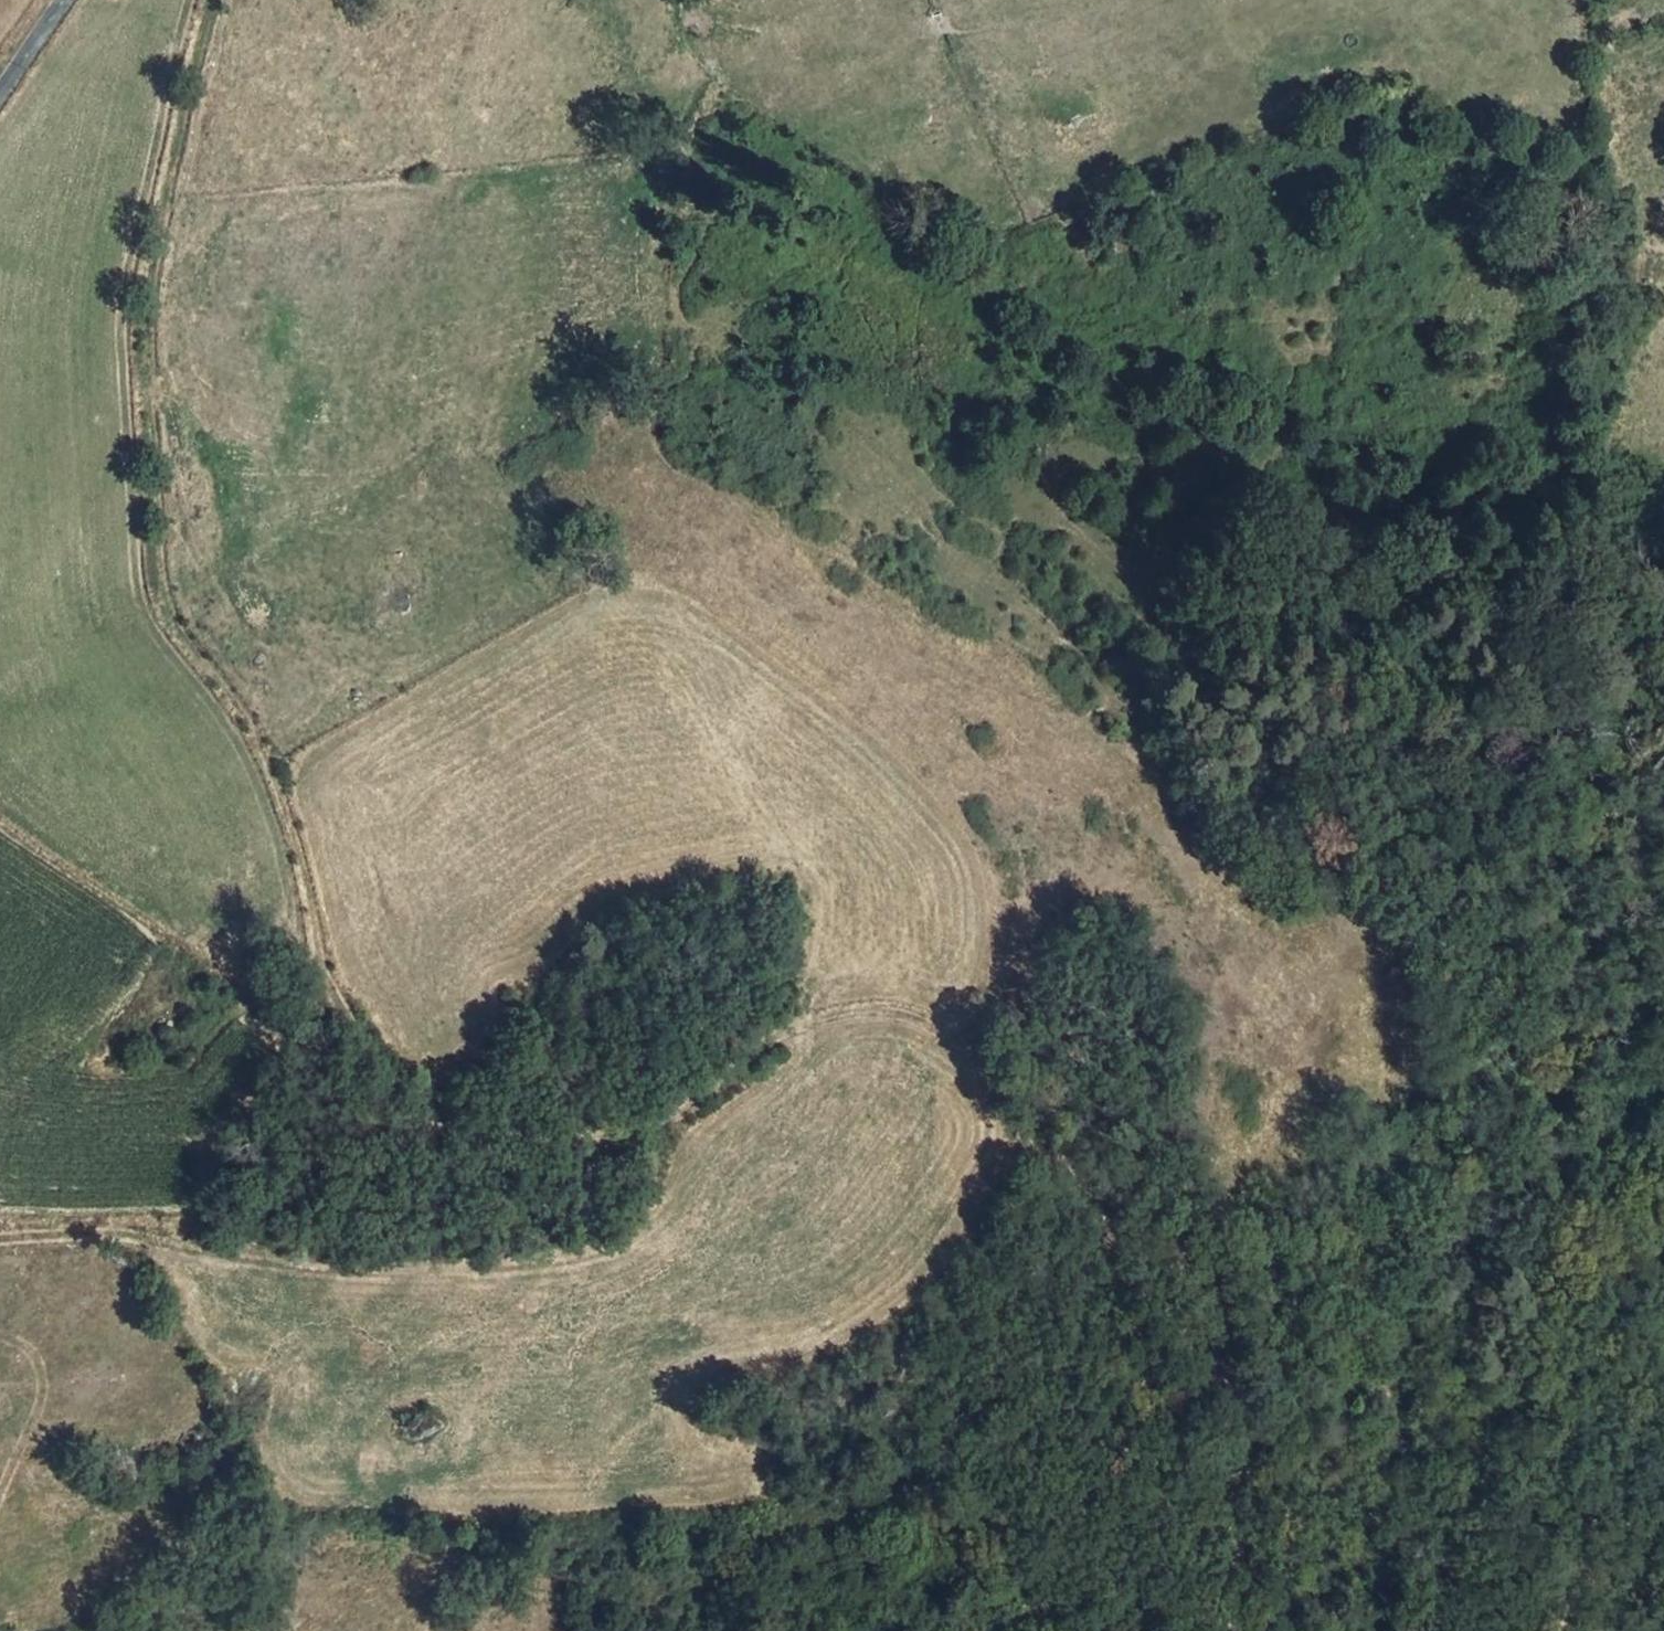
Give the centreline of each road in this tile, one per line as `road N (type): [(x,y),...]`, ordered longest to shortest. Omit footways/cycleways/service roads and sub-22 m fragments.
road 1 (track): [(0,1240),(120,1232),(181,1253)]

